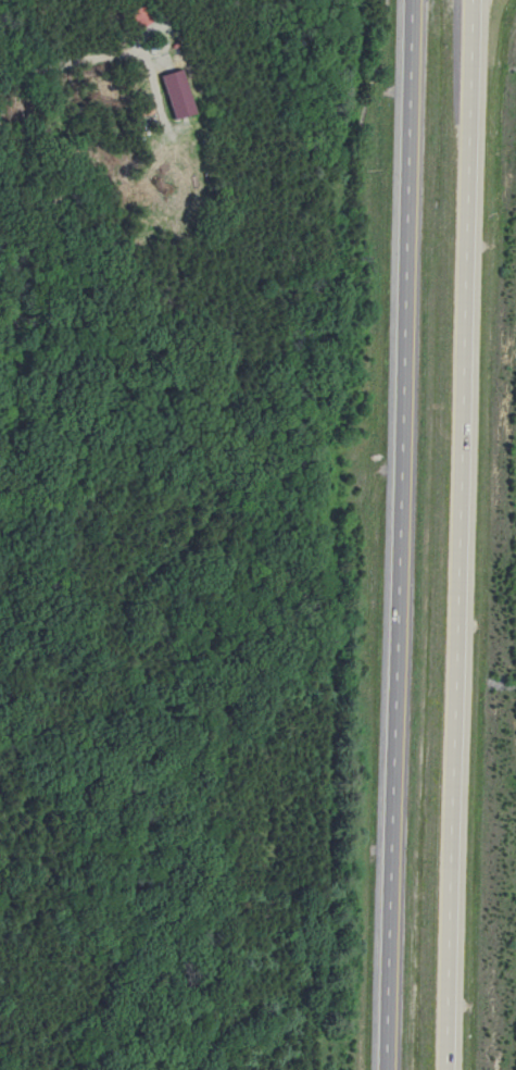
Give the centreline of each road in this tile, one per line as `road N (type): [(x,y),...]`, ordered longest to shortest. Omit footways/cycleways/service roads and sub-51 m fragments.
road 1 (trunk): [(417,0),(387,1069)]
road 2 (trunk): [(449,1069),(471,0)]

